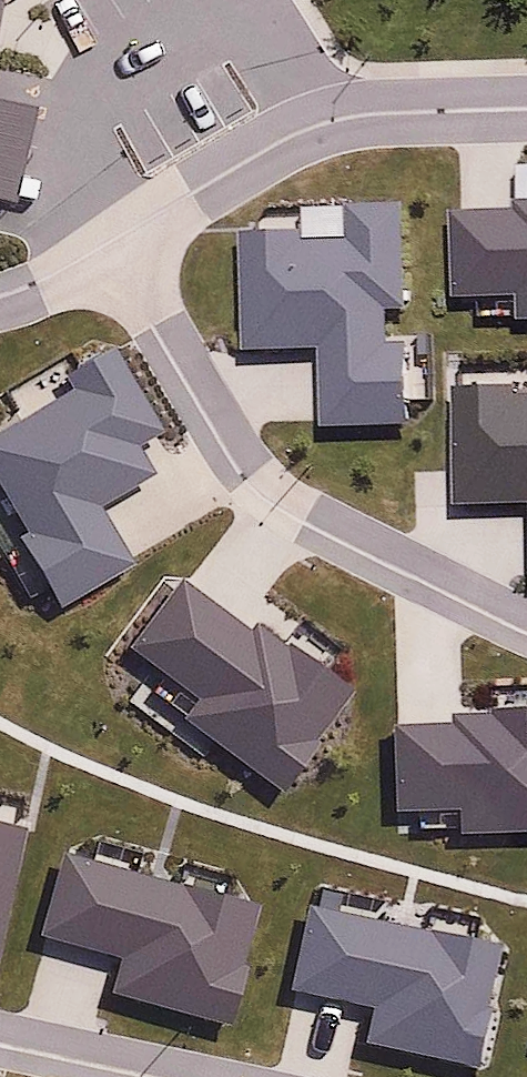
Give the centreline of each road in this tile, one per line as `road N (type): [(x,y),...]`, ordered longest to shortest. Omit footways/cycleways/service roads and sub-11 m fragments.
road 1 (residential): [(109,244),(250,481),(287,508),(526,630)]
road 2 (residential): [(256,154),(314,124),(360,112),(526,107)]
road 3 (residential): [(256,154),(109,244)]
road 4 (residential): [(0,1044),(155,1076)]
road 5 (residential): [(109,244),(0,297)]

